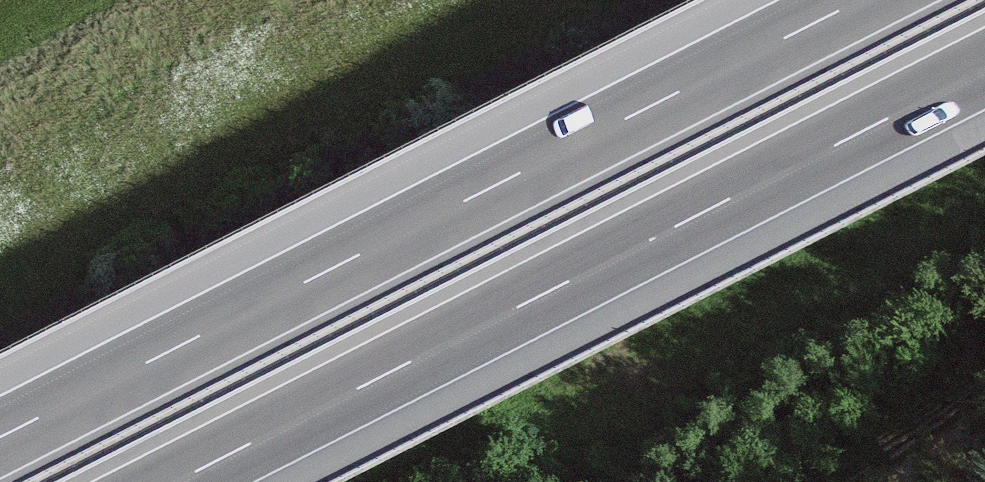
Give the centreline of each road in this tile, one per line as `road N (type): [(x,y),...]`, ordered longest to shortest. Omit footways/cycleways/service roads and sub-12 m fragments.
road 1 (motorway): [(860,0),(0,437)]
road 2 (motorway): [(175,481),(984,69)]

